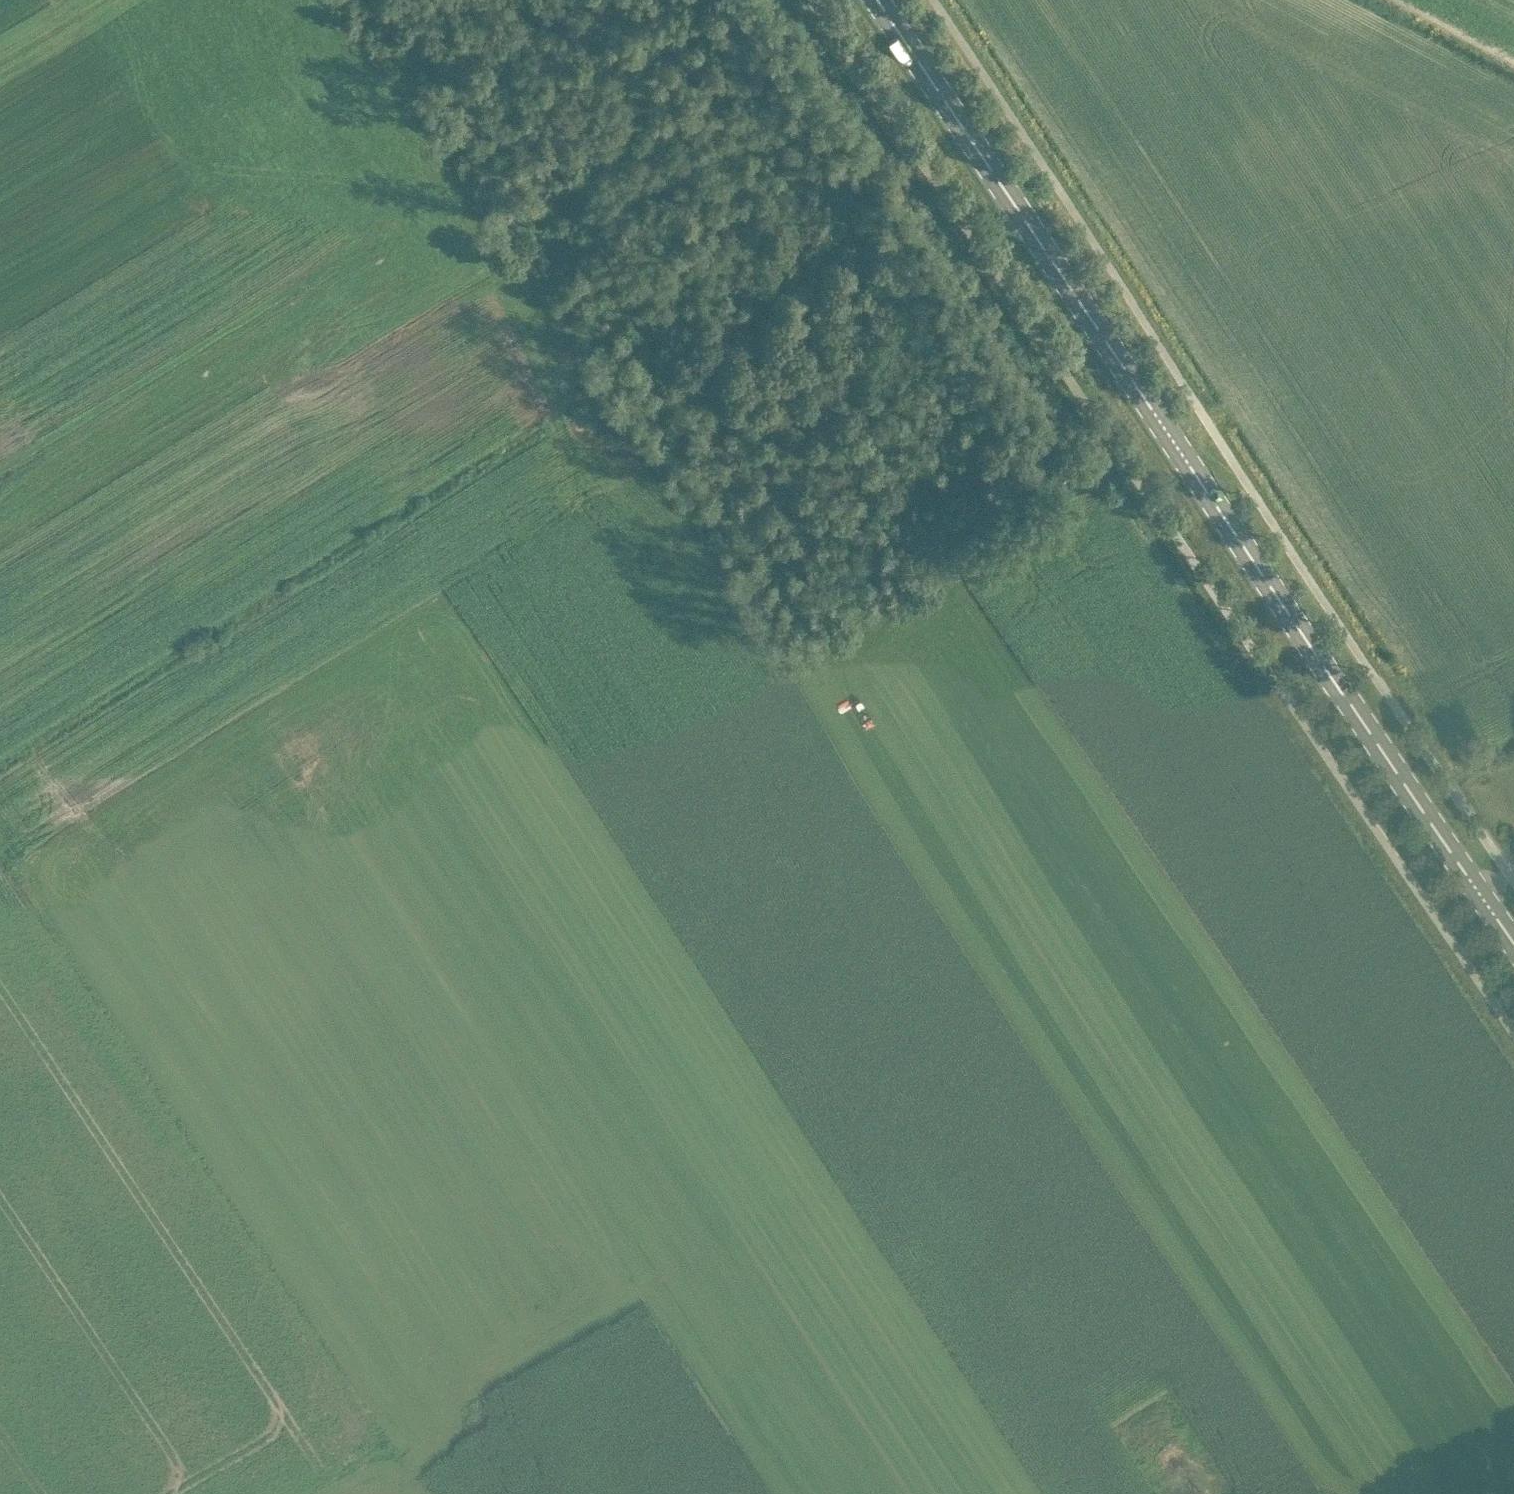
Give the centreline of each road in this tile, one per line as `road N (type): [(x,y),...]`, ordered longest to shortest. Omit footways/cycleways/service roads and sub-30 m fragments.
road 1 (secondary): [(1513,944),(878,0)]

